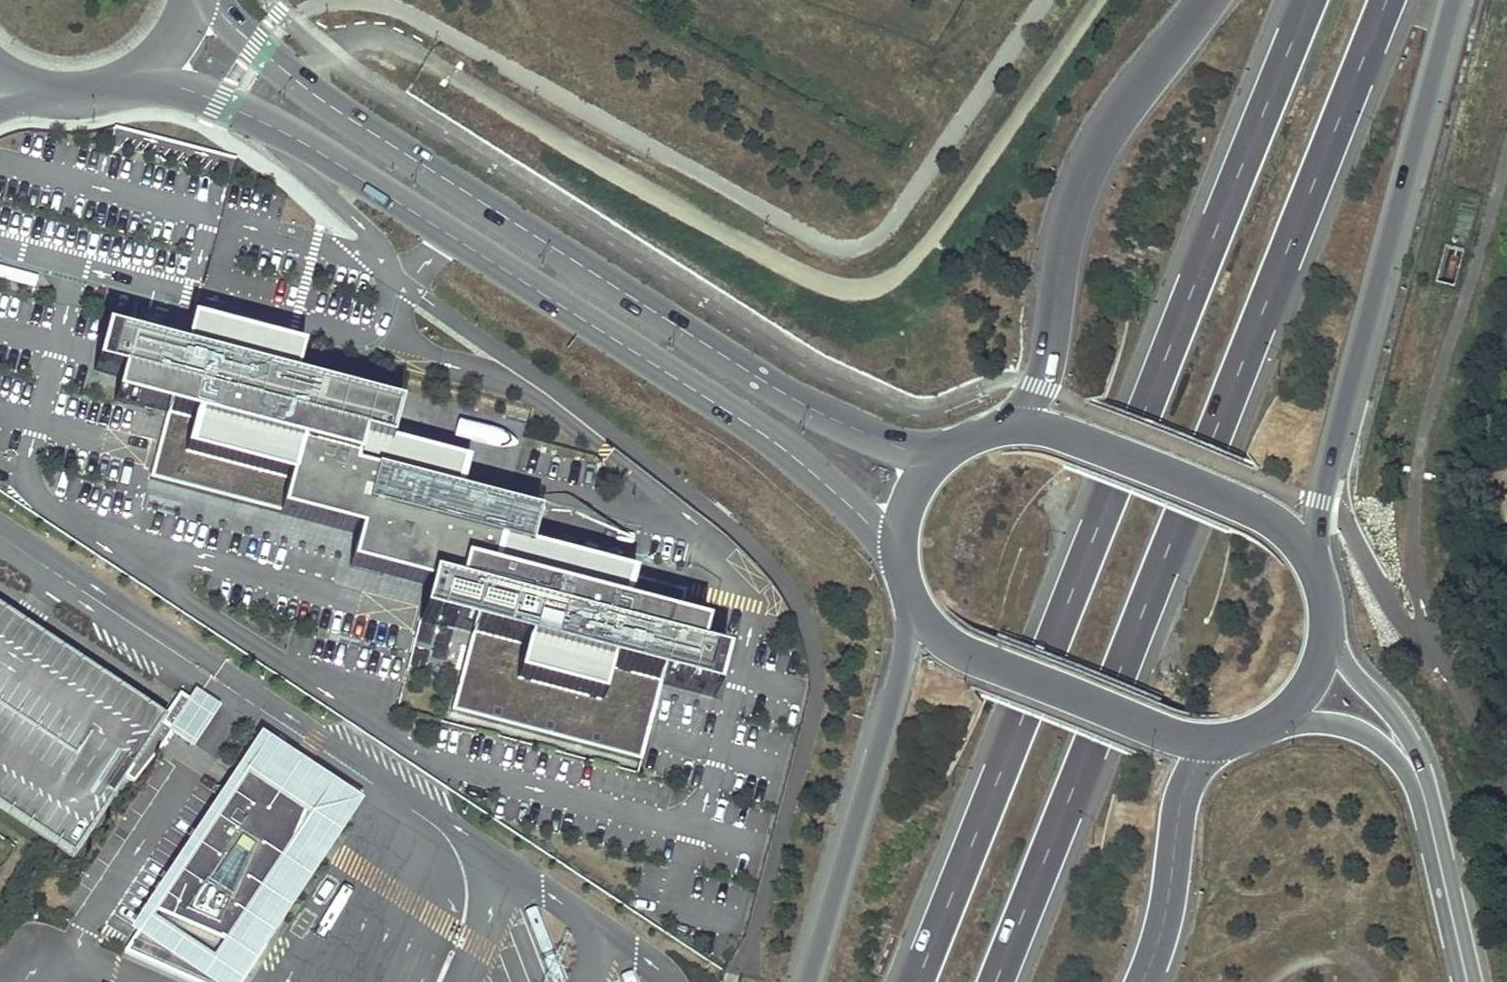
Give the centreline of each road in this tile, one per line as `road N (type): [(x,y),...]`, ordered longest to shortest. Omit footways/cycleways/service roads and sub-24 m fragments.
road 1 (trunk): [(1311,0),(914,981)]
road 2 (trunk): [(998,981),(1392,0)]
road 3 (tertiary): [(132,73),(232,107),(320,153),(770,440),(901,546)]
road 4 (tertiary): [(951,447),(881,440),(810,410),(305,88),(213,0)]
road 5 (trunk): [(1314,565),(1320,502),(1452,0)]
road 6 (trunk): [(1209,0),(1088,173),(1064,251),(1040,388),(1011,425)]
road 7 (trunk): [(914,605),(808,981)]
road 8 (tertiary): [(1314,565),(1295,539),(1244,504),(1074,438),(1011,425)]
road 9 (tertiary): [(914,605),(929,627),(987,661),(1148,727),(1210,741)]
road 10 (trunk): [(1140,981),(1165,911),(1181,800),(1210,741)]
road 11 (tertiary): [(1468,981),(1422,782)]
road 12 (tertiary): [(1422,782),(1410,741),(1327,635)]
road 13 (tertiary): [(1279,719),(1352,729),(1422,782)]

